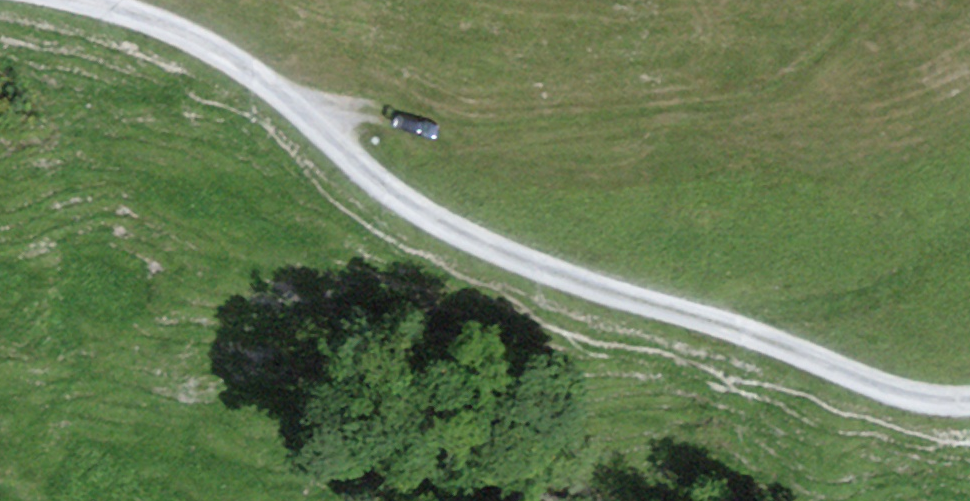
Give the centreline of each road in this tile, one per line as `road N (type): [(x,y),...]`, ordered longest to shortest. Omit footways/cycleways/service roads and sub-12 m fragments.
road 1 (track): [(116,0),(185,26),(277,85),(394,197),(445,222),(581,279),(893,386),(969,395)]
road 2 (track): [(875,0),(792,83),(736,100),(455,118),(299,109)]

